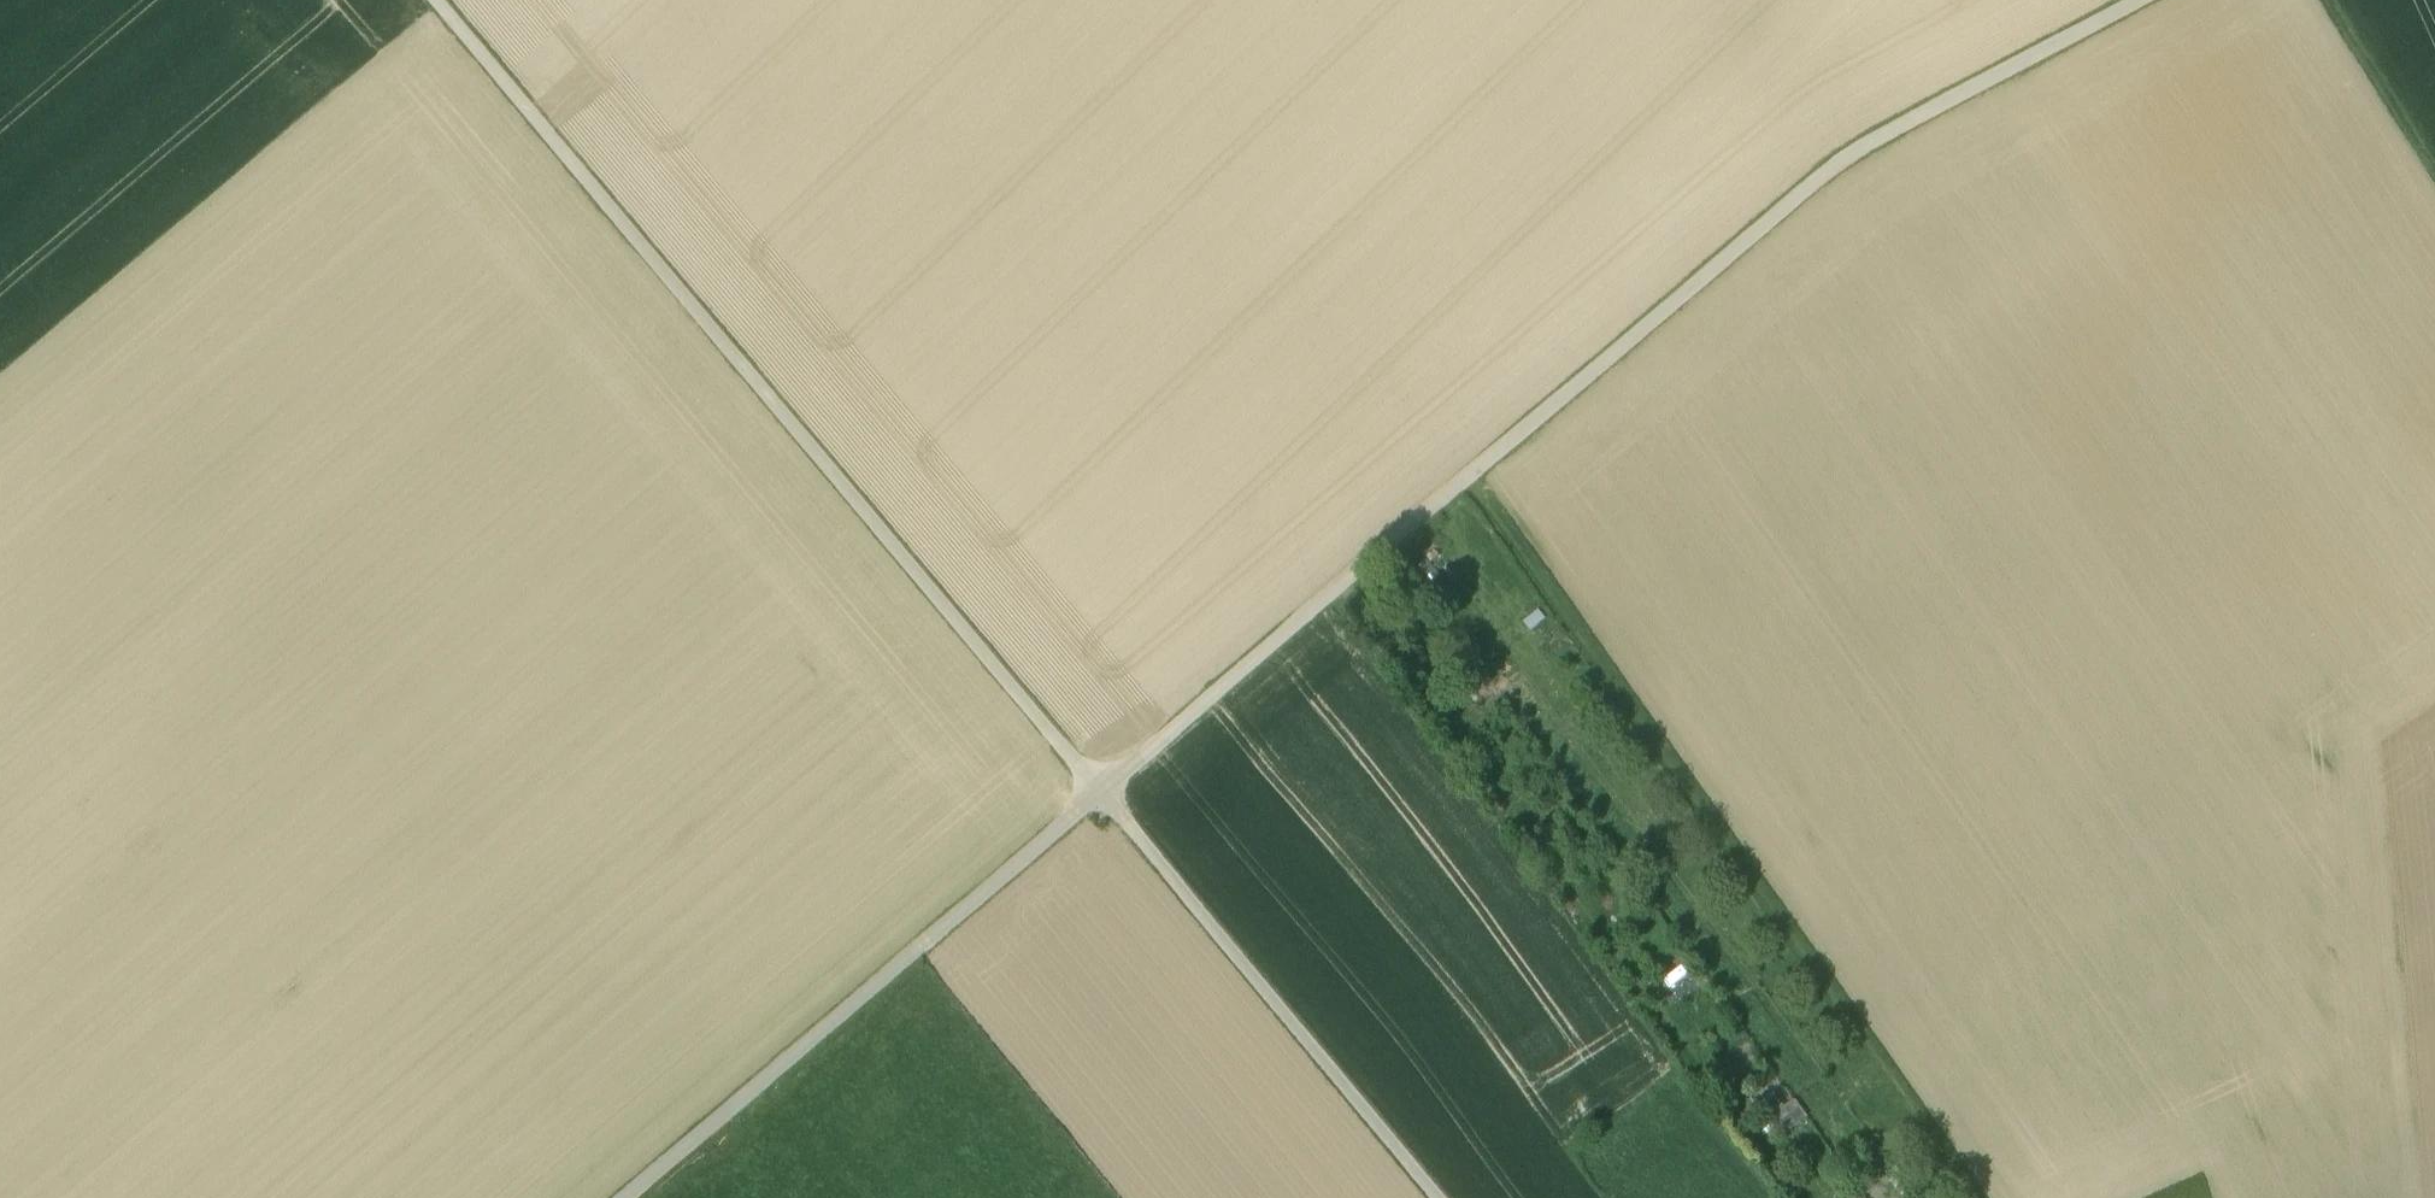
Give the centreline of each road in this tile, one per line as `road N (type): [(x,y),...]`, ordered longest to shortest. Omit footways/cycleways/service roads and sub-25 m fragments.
road 1 (track): [(626,1197),(1842,161),(2139,0)]
road 2 (track): [(437,0),(1439,1197)]

